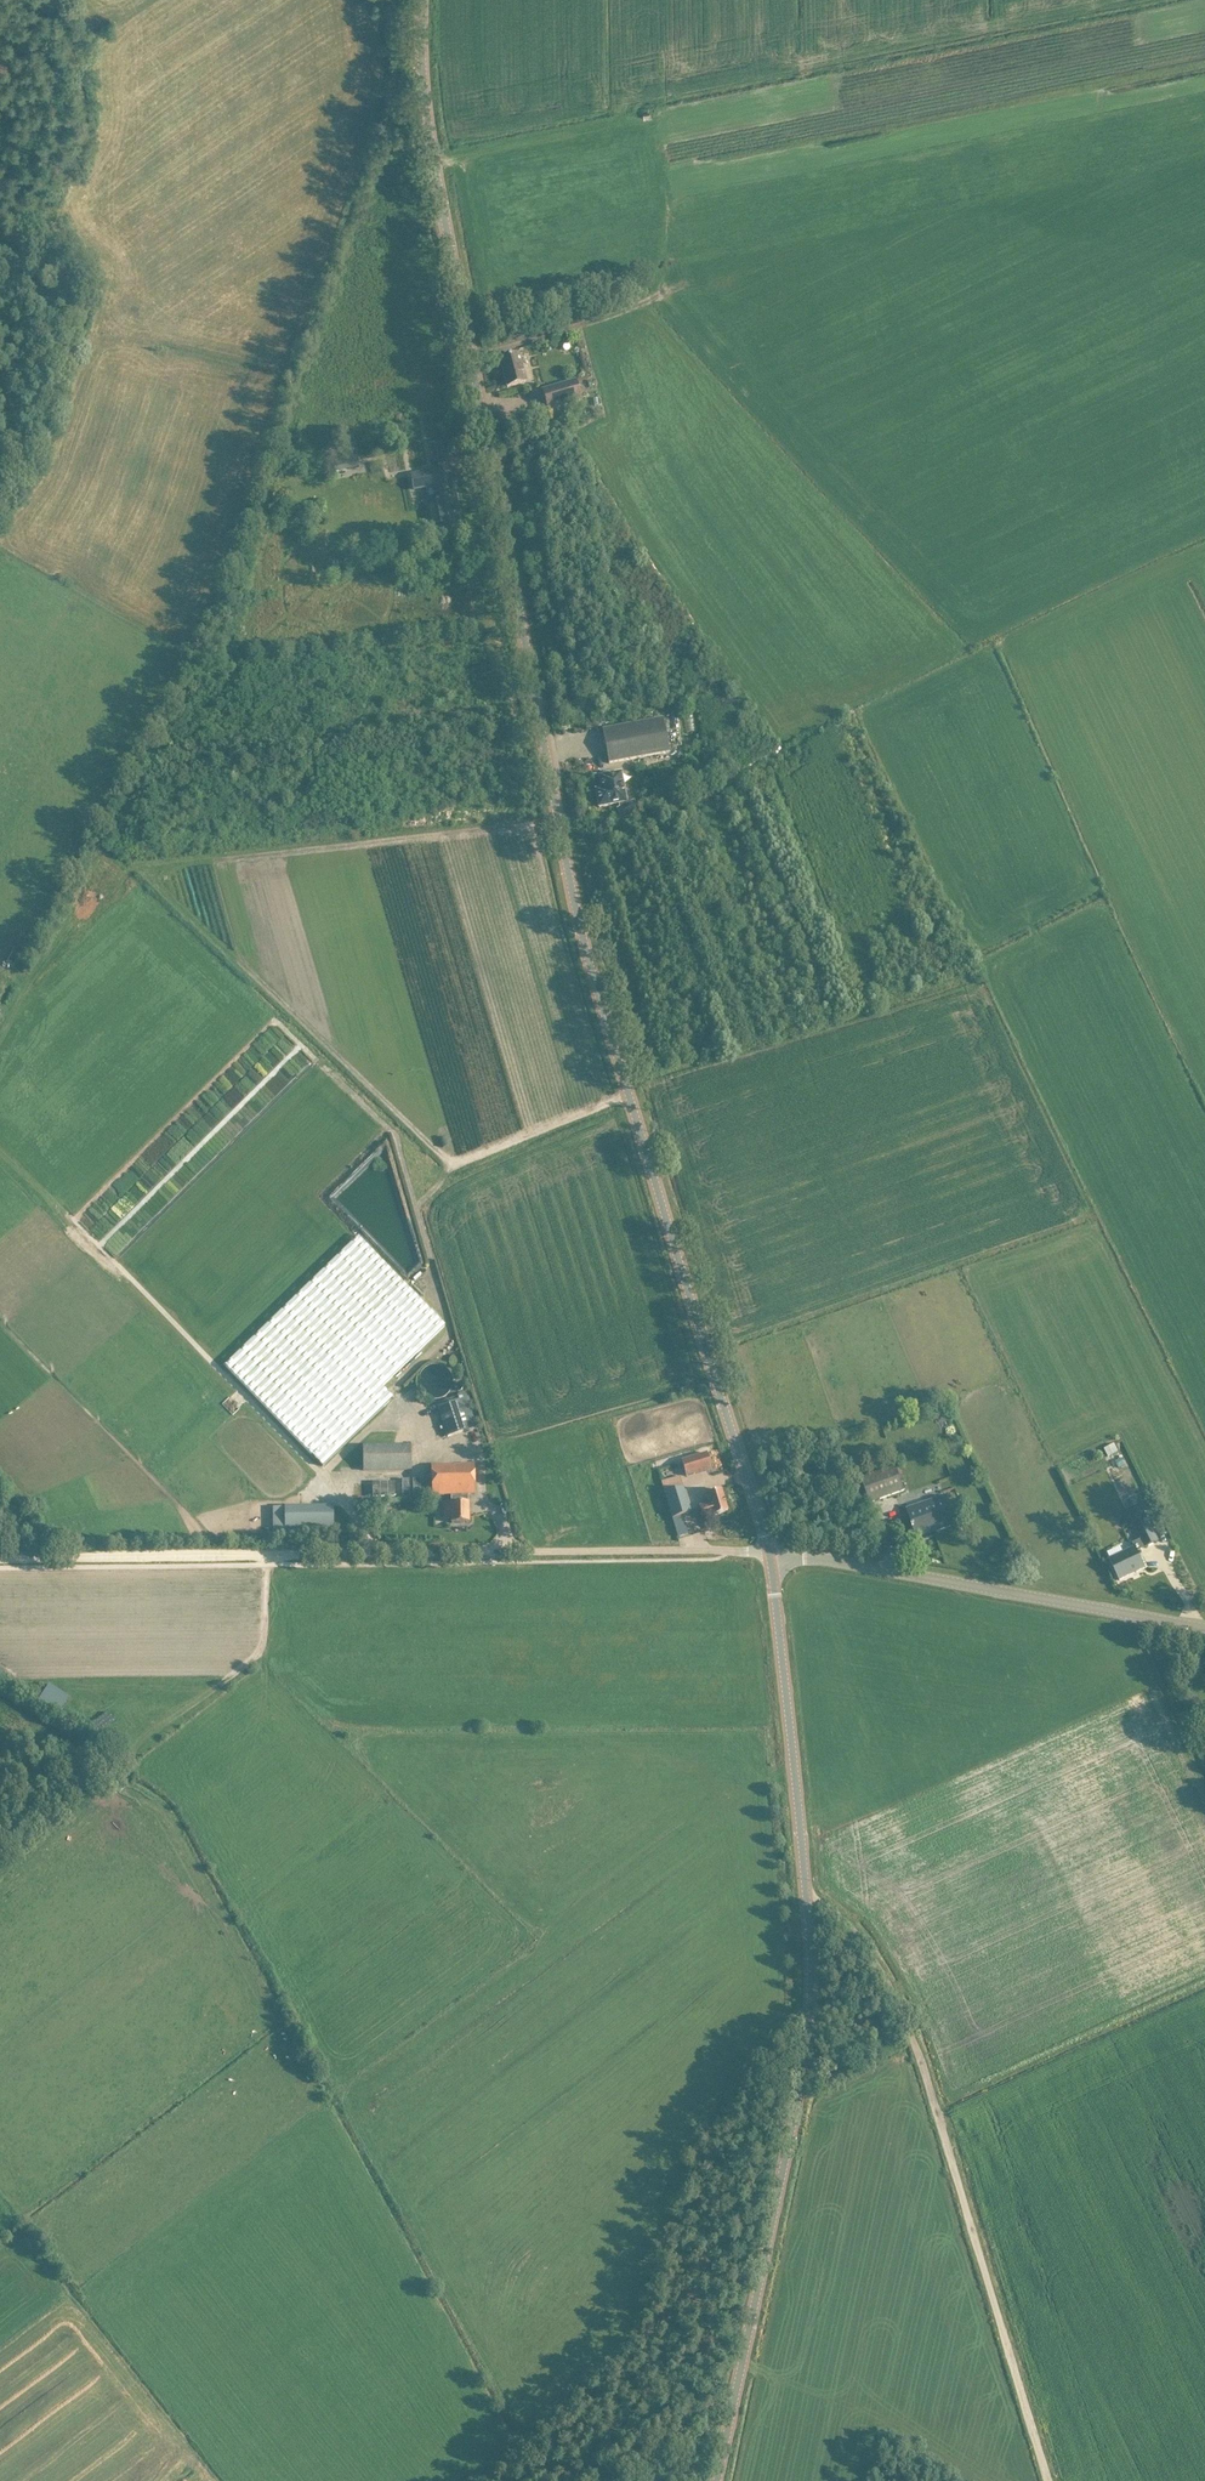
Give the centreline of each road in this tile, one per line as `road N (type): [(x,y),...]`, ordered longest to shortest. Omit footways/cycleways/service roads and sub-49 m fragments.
road 1 (tertiary): [(763,1550),(571,908),(436,204),(418,0)]
road 2 (tertiary): [(721,2480),(807,2069),(810,1969),(763,1550)]
road 3 (track): [(804,1906),(846,1916),(913,2037),(1050,2480)]
road 4 (track): [(0,1560),(449,1555)]
road 5 (tertiary): [(763,1550),(1204,1633)]
road 6 (unclassified): [(449,1555),(763,1550)]

